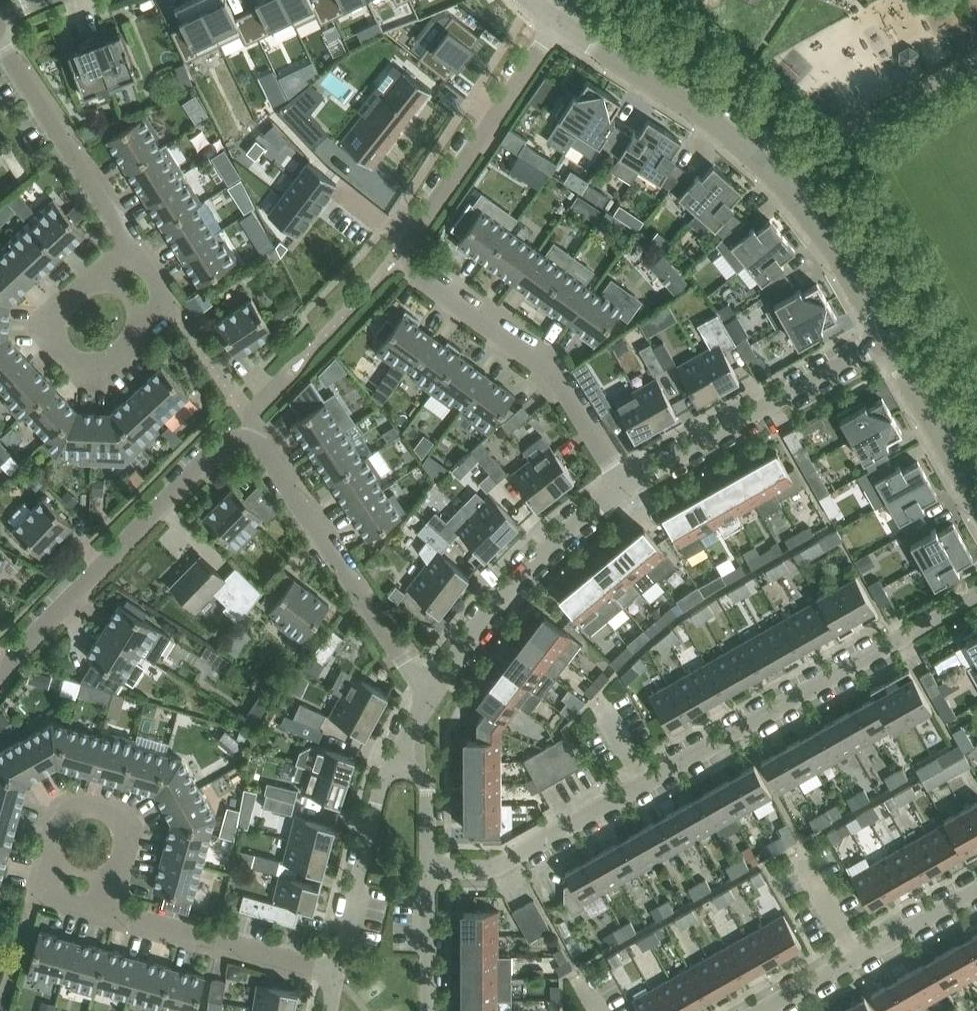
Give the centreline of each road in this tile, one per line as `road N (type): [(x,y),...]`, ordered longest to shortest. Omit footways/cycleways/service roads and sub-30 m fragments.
road 1 (residential): [(429,868),(491,869),(976,595)]
road 2 (residential): [(623,490),(560,387),(416,278),(407,258),(408,239),(558,22)]
road 3 (residential): [(558,22),(722,128),(788,188),(883,340)]
road 4 (residential): [(0,674),(218,445),(248,440)]
road 5 (residential): [(431,690),(248,440)]
road 6 (residential): [(623,490),(883,340)]
road 7 (residential): [(431,690),(501,593),(623,490)]
road 8 (residential): [(131,246),(59,312),(57,341),(75,362),(99,364),(170,303)]
road 9 (residential): [(760,1010),(976,888)]
road 10 (residential): [(0,43),(131,246)]
road 11 (residential): [(401,743),(368,830),(334,973)]
road 12 (residential): [(334,973),(105,918)]
road 13 (residential): [(105,918),(37,899),(56,820),(74,808),(114,819),(126,835)]
road 14 (residential): [(883,340),(976,503)]
road 15 (residential): [(428,1010),(429,868)]
road 16 (residential): [(429,868),(428,788),(401,743)]

